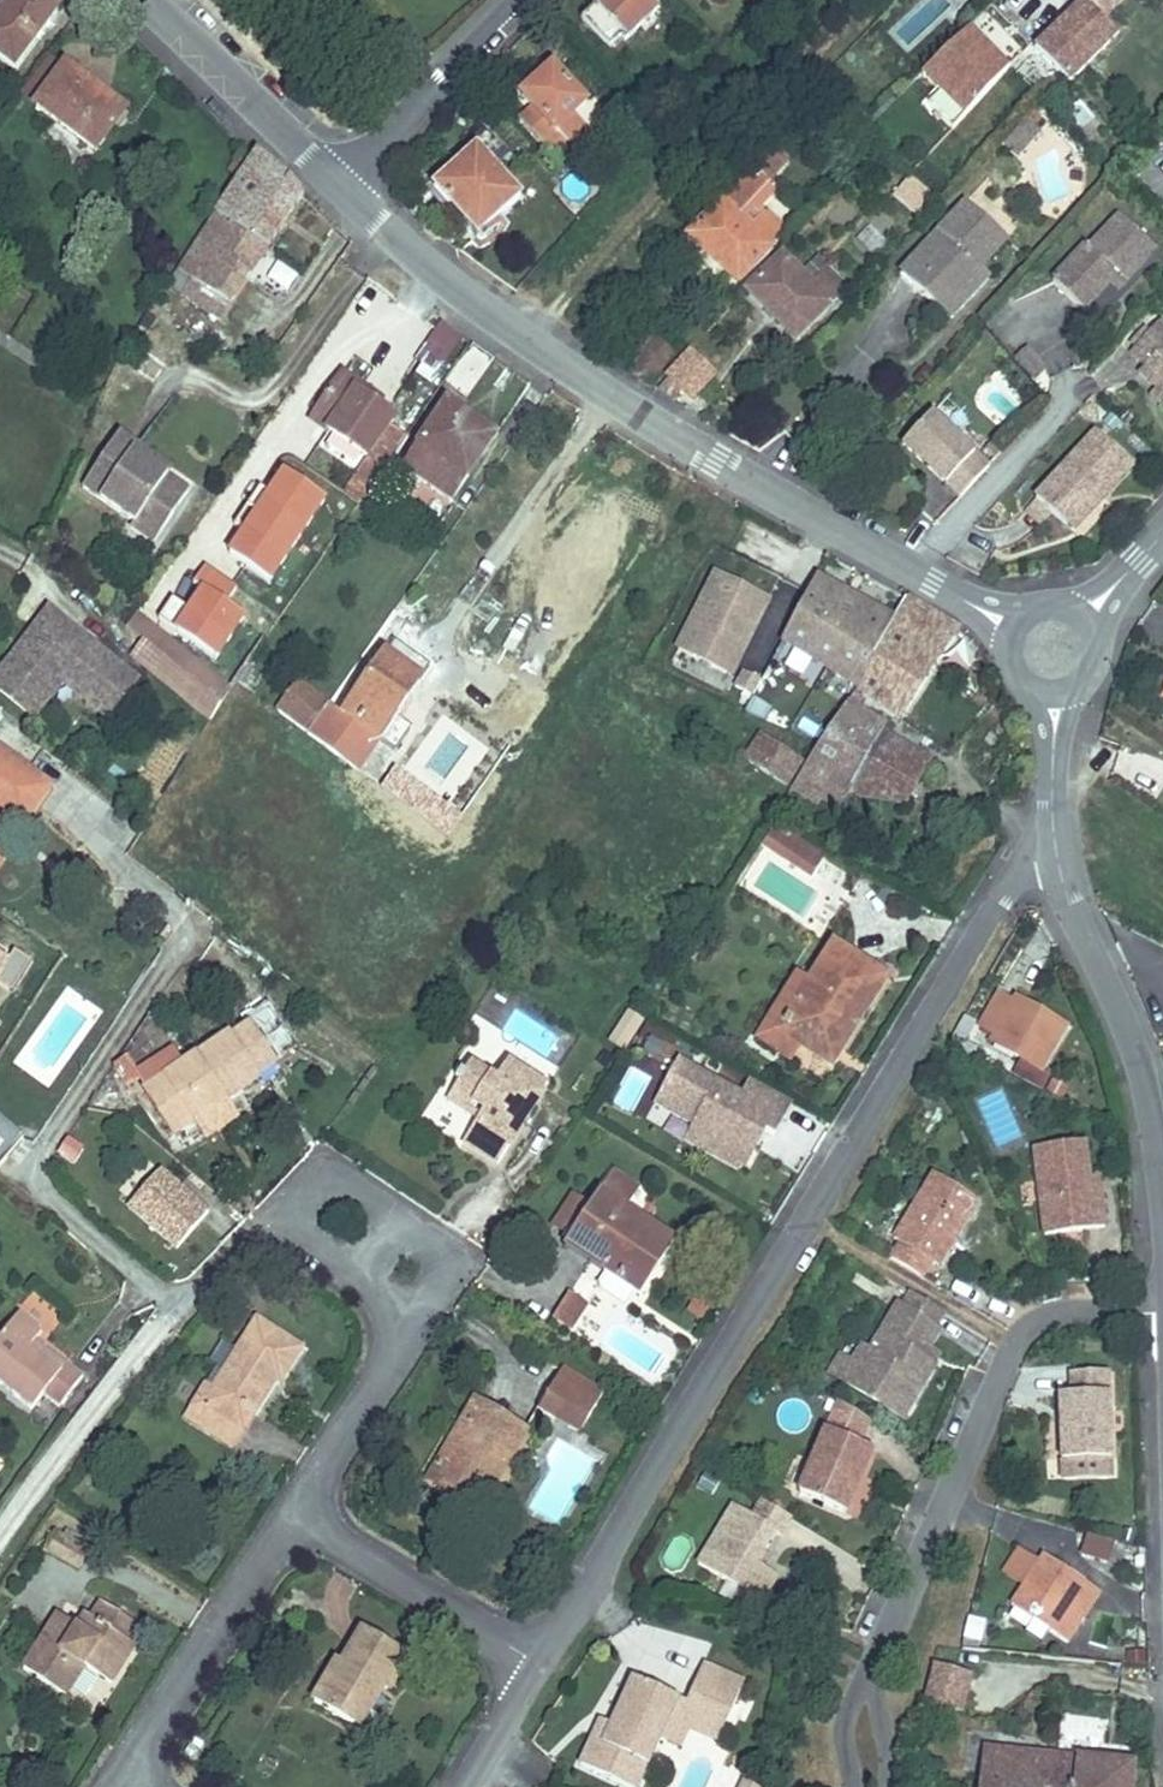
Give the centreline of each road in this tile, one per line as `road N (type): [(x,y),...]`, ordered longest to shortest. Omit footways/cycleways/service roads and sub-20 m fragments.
road 1 (residential): [(1056,855),(1022,870),(999,903),(538,1659)]
road 2 (residential): [(340,185),(564,370),(934,585)]
road 3 (residential): [(293,1510),(426,1291),(344,1218),(273,1202),(187,1303)]
road 4 (residential): [(1162,1313),(1068,1314),(1038,1322),(1015,1344),(868,1673)]
road 5 (tertiary): [(1056,855),(1142,1090),(1158,1143),(1162,1213)]
road 6 (residential): [(116,1786),(293,1510)]
road 7 (residential): [(538,1659),(293,1510)]
road 8 (residential): [(149,0),(340,185)]
road 9 (residential): [(522,0),(340,185)]
road 10 (unclassified): [(187,1303),(43,1187),(40,1150)]
road 11 (unclassified): [(102,1399),(0,1534)]
road 12 (residential): [(538,1659),(469,1786)]
road 13 (residential): [(187,1303),(102,1399)]

